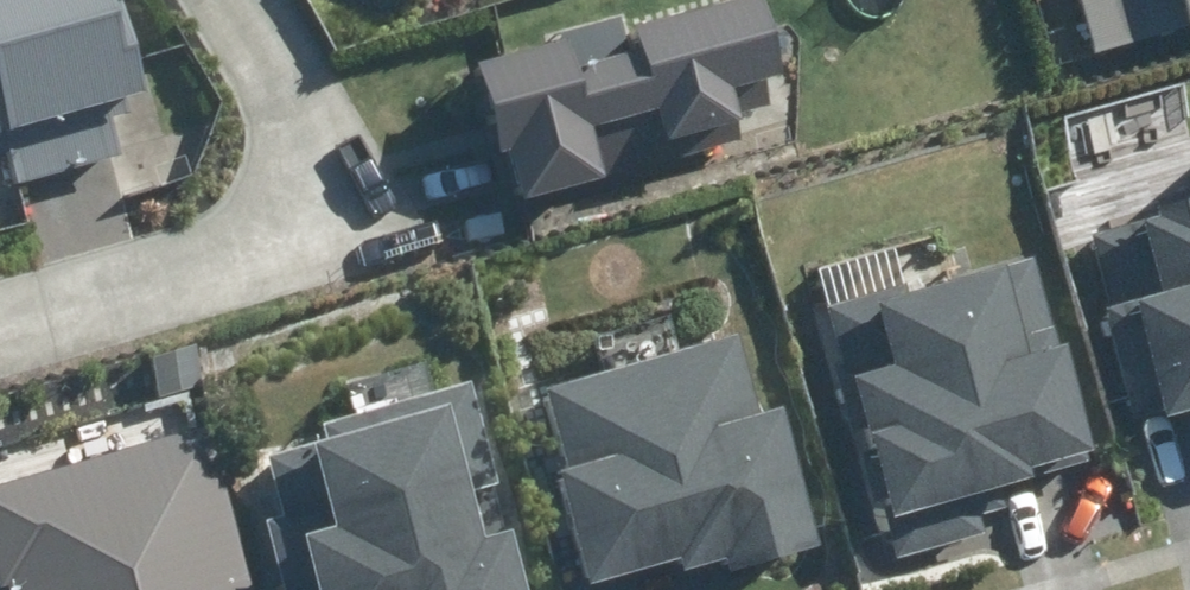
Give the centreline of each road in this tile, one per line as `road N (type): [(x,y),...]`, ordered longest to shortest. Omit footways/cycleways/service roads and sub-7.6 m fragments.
road 1 (residential): [(0,299),(328,207),(210,0)]

